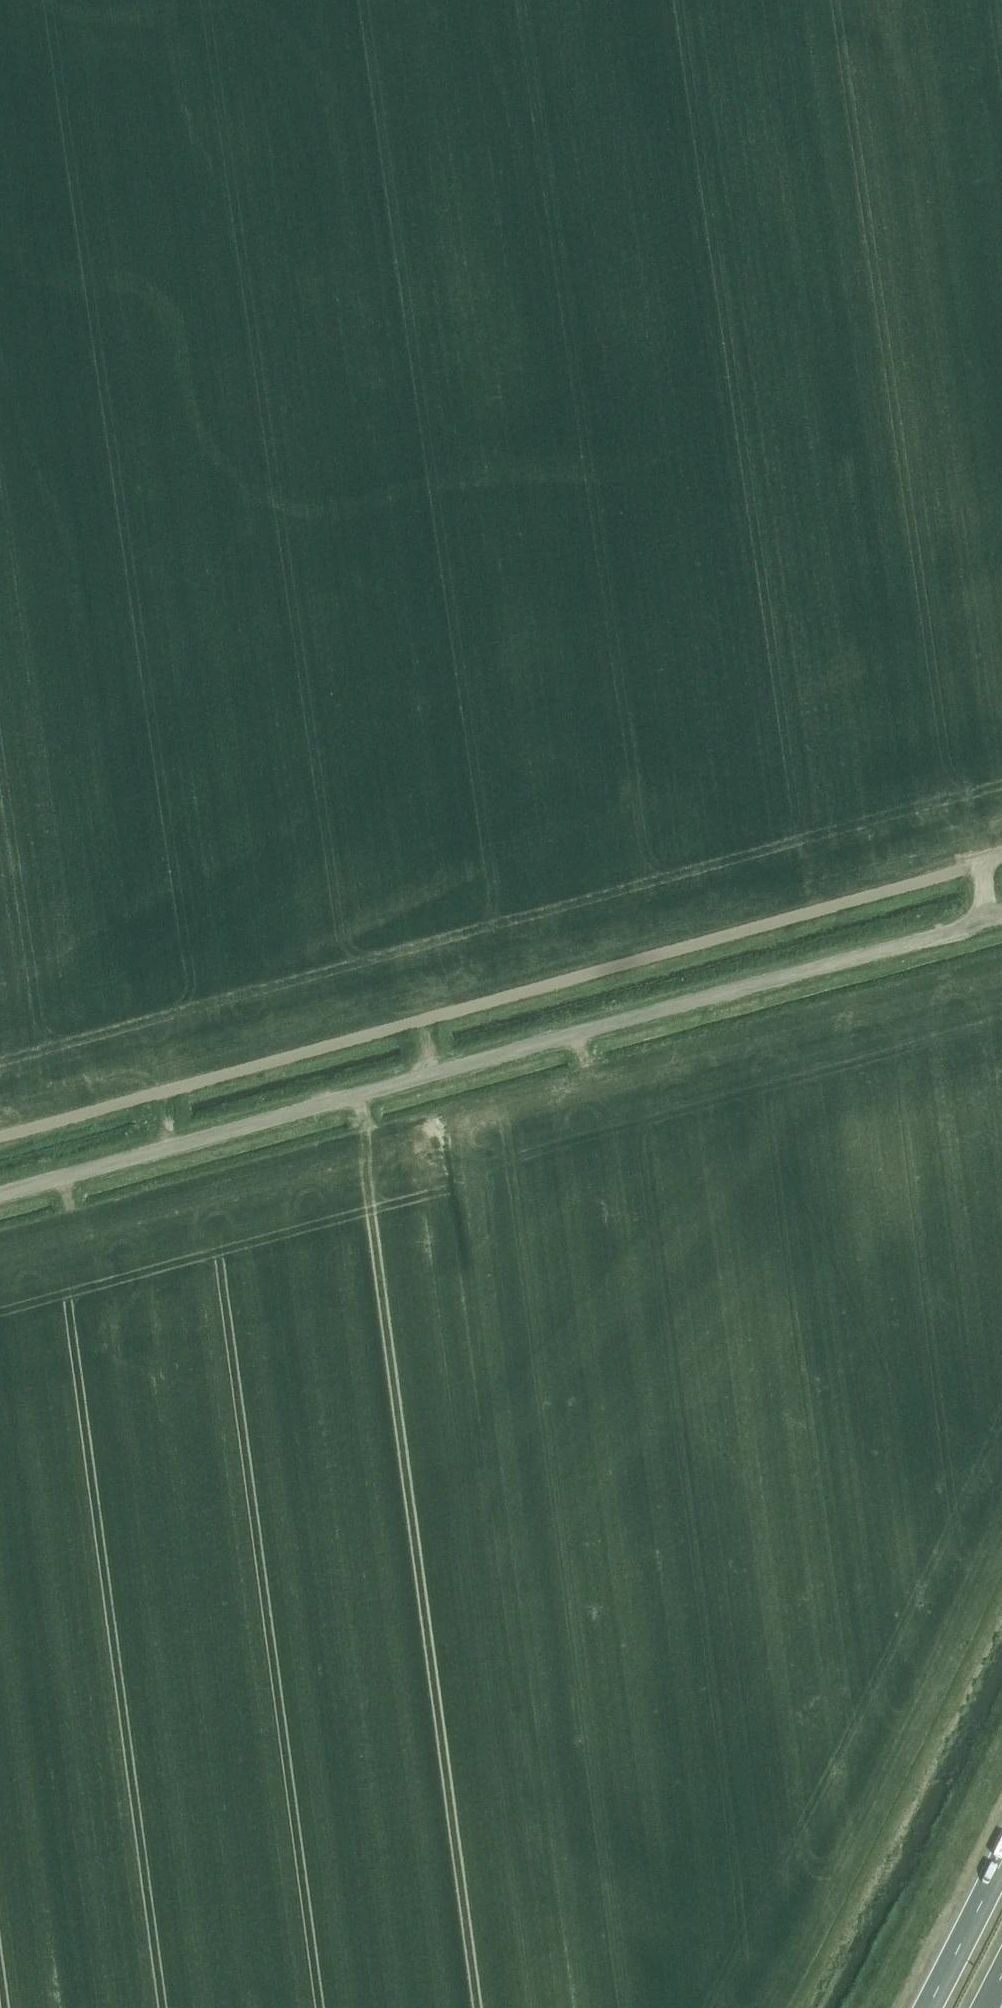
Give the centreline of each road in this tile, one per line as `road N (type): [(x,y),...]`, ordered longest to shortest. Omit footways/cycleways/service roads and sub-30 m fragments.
road 1 (unclassified): [(0,1191),(1001,911)]
road 2 (trunk): [(1001,1853),(925,2007)]

